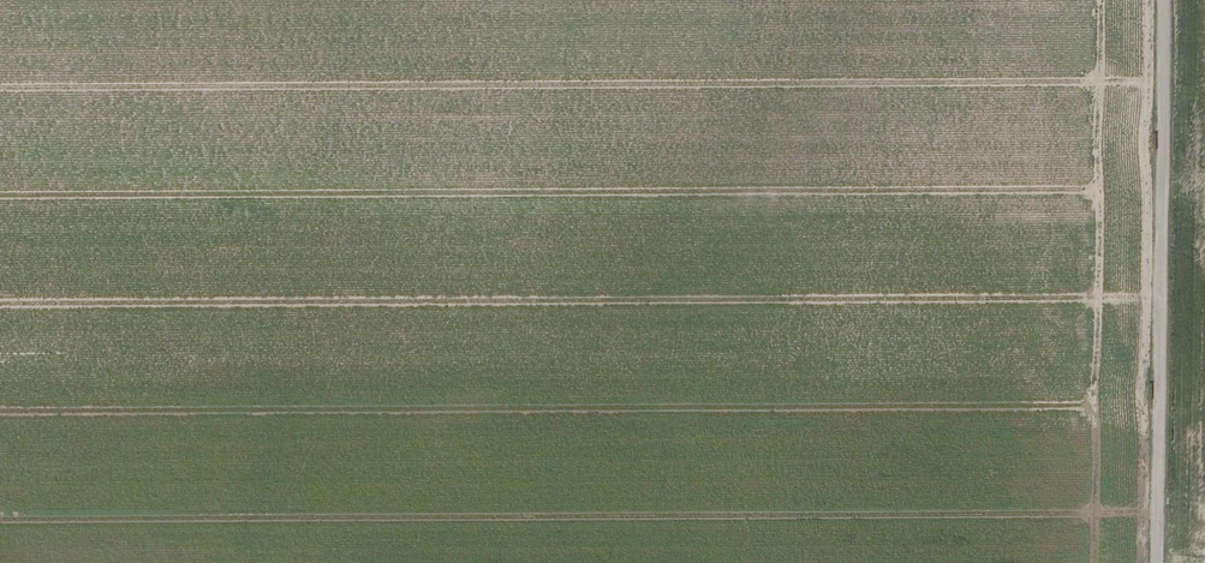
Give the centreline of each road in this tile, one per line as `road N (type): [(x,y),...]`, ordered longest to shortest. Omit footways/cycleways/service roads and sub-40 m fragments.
road 1 (track): [(1161,562),(1166,0)]

